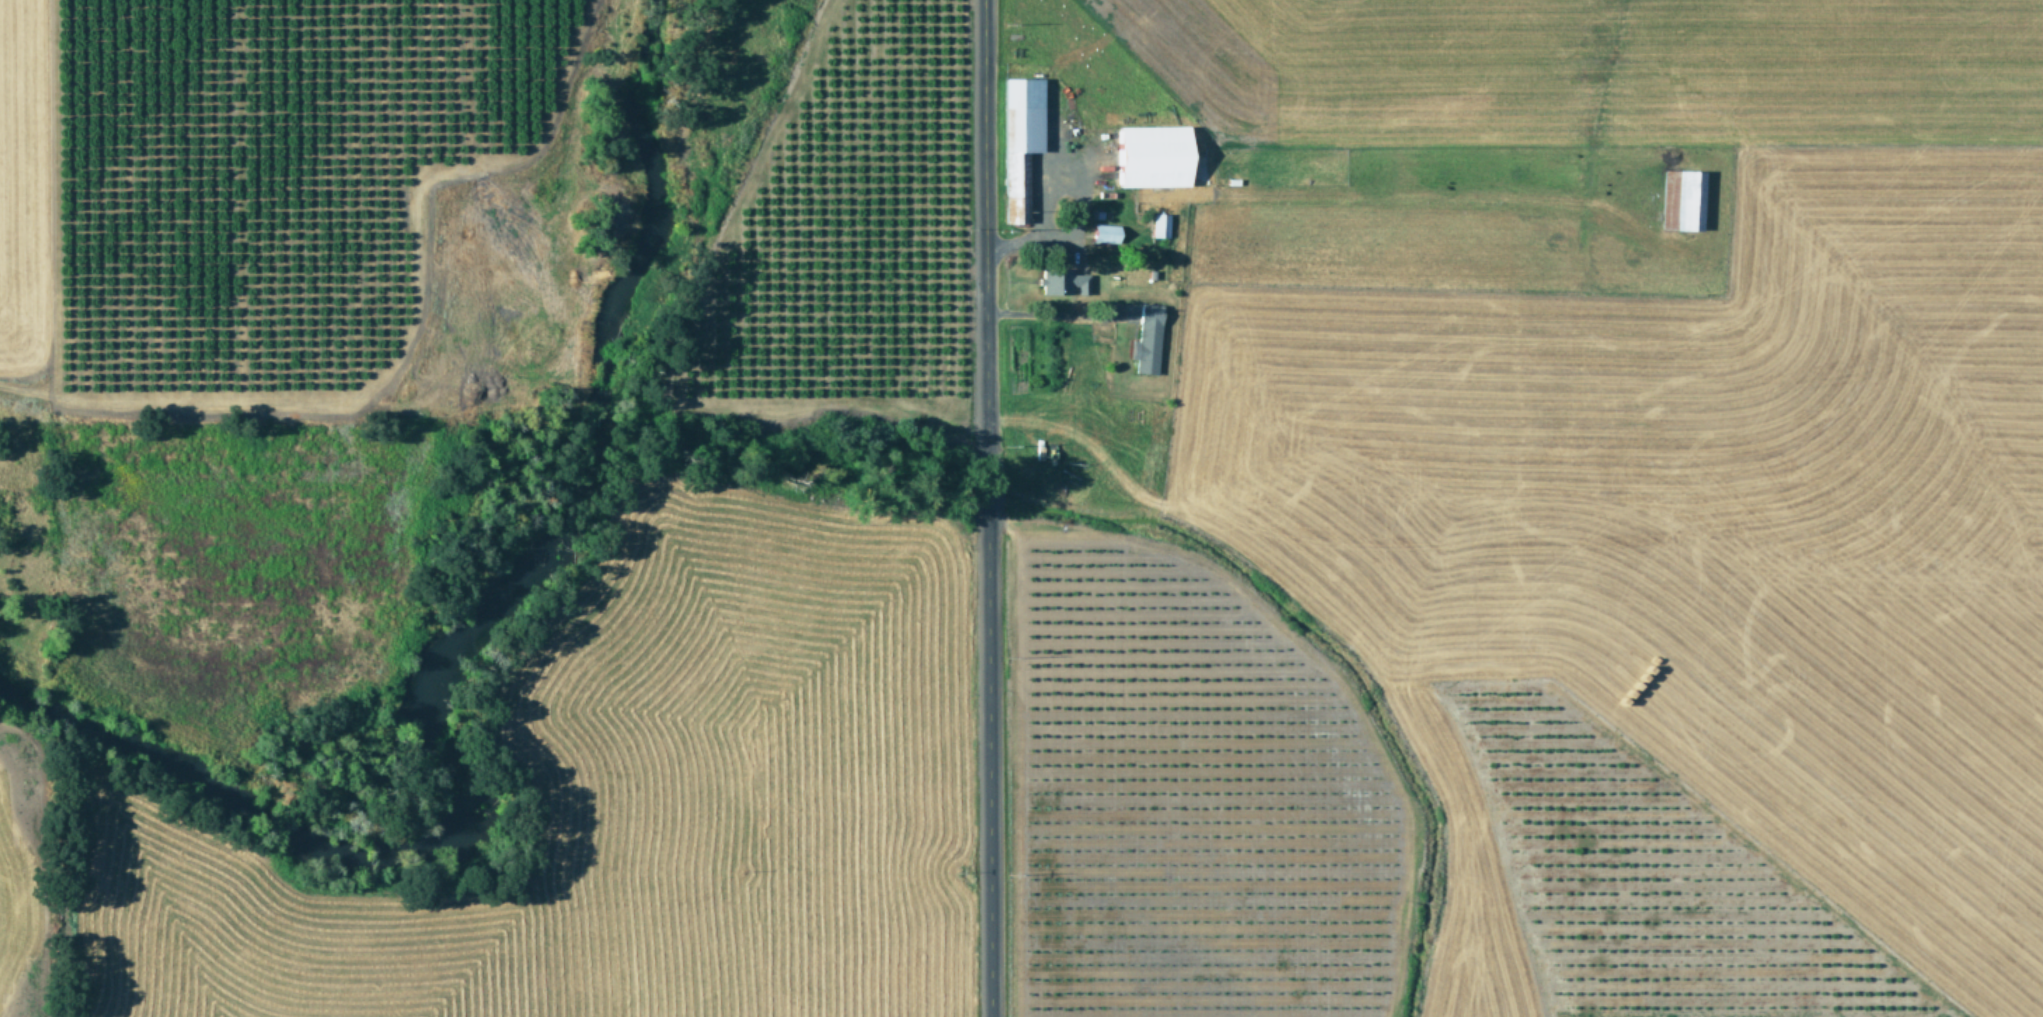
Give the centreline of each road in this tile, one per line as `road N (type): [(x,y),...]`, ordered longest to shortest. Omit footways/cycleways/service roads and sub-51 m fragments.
road 1 (residential): [(989,1016),(986,0)]

